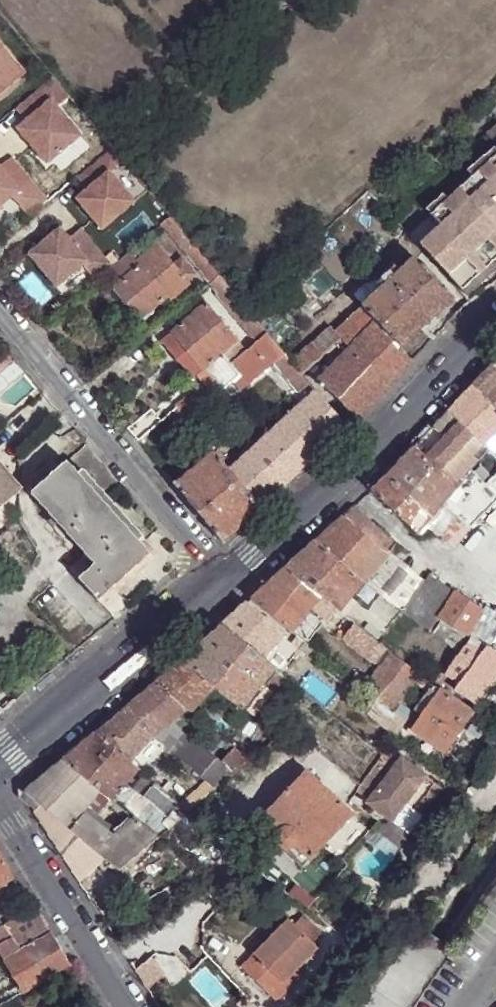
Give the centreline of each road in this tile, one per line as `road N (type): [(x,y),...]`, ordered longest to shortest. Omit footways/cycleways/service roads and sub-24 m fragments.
road 1 (residential): [(495,319),(359,457),(221,581)]
road 2 (residential): [(0,316),(221,581)]
road 3 (residential): [(221,581),(0,762)]
road 4 (residential): [(0,807),(130,1006)]

